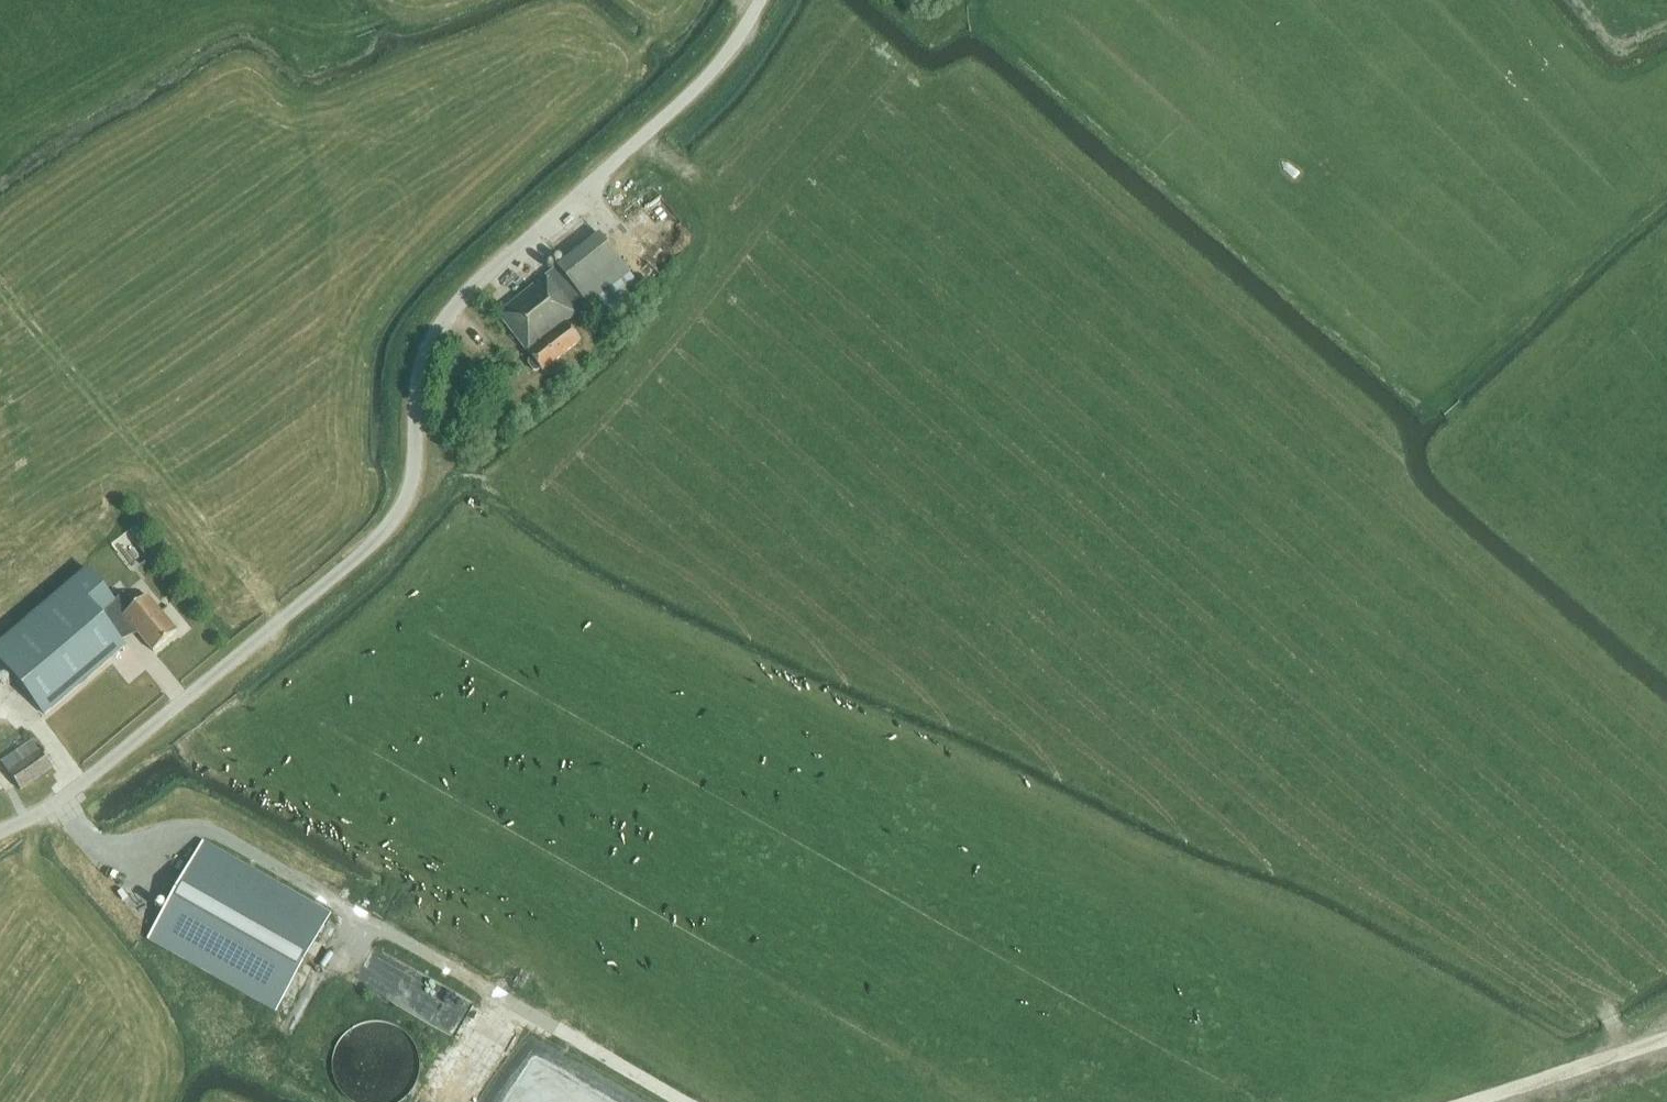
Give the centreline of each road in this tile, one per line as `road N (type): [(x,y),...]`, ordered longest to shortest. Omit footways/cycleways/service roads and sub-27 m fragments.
road 1 (track): [(1666,1039),(1466,1101)]
road 2 (track): [(553,1026),(688,1101)]

